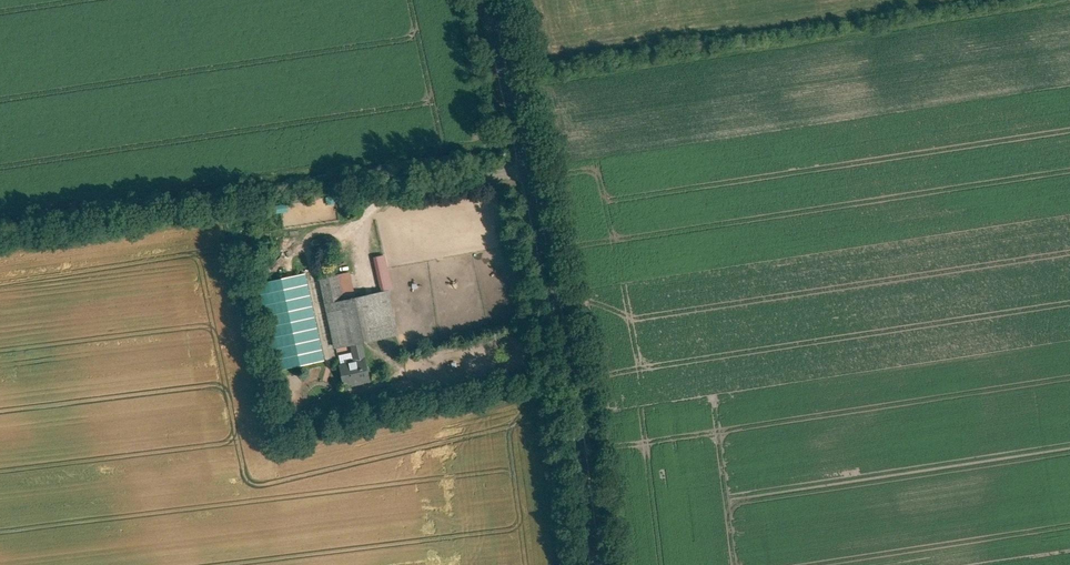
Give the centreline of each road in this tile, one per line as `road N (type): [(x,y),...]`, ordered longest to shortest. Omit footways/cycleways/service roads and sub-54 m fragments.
road 1 (tertiary): [(484,0),(535,229),(589,564)]

